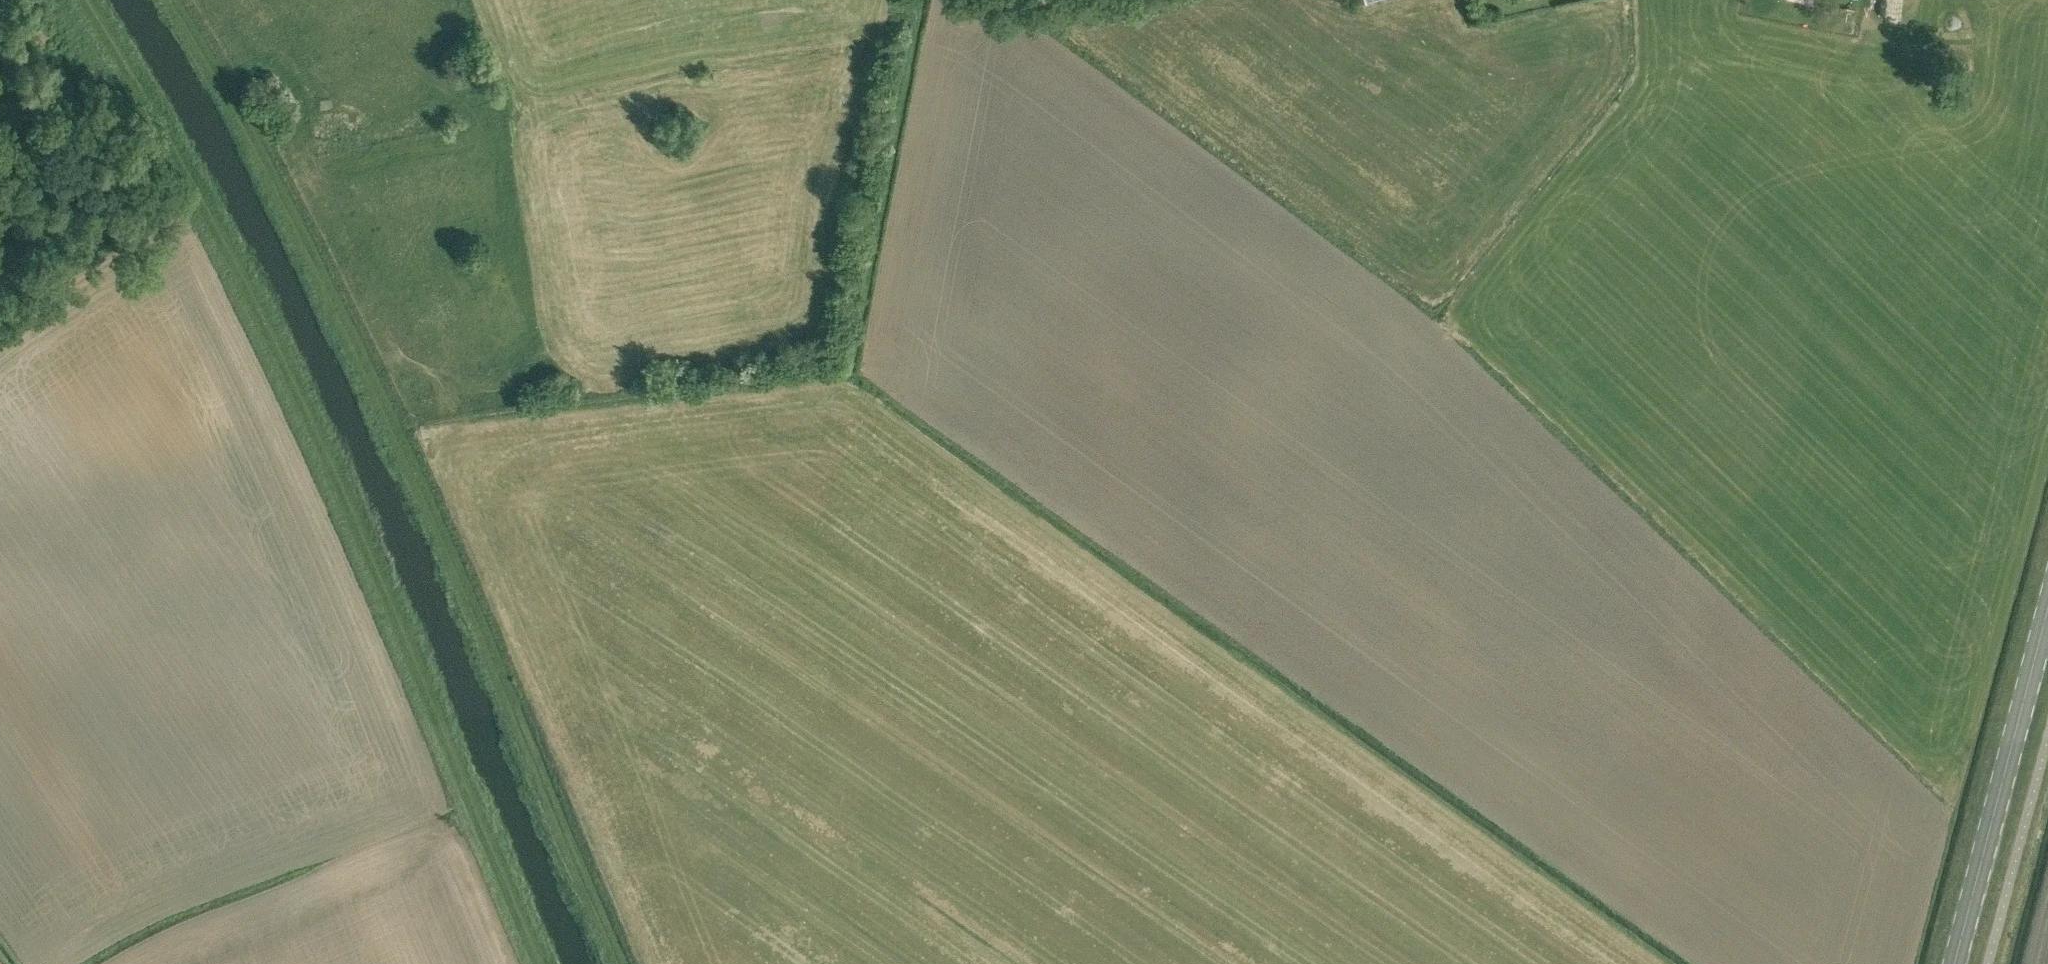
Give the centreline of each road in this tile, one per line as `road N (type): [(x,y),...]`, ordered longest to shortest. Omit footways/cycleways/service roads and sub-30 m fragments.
road 1 (track): [(180,0),(324,241),(417,448),(626,963)]
road 2 (secondary): [(1955,963),(2047,615)]

